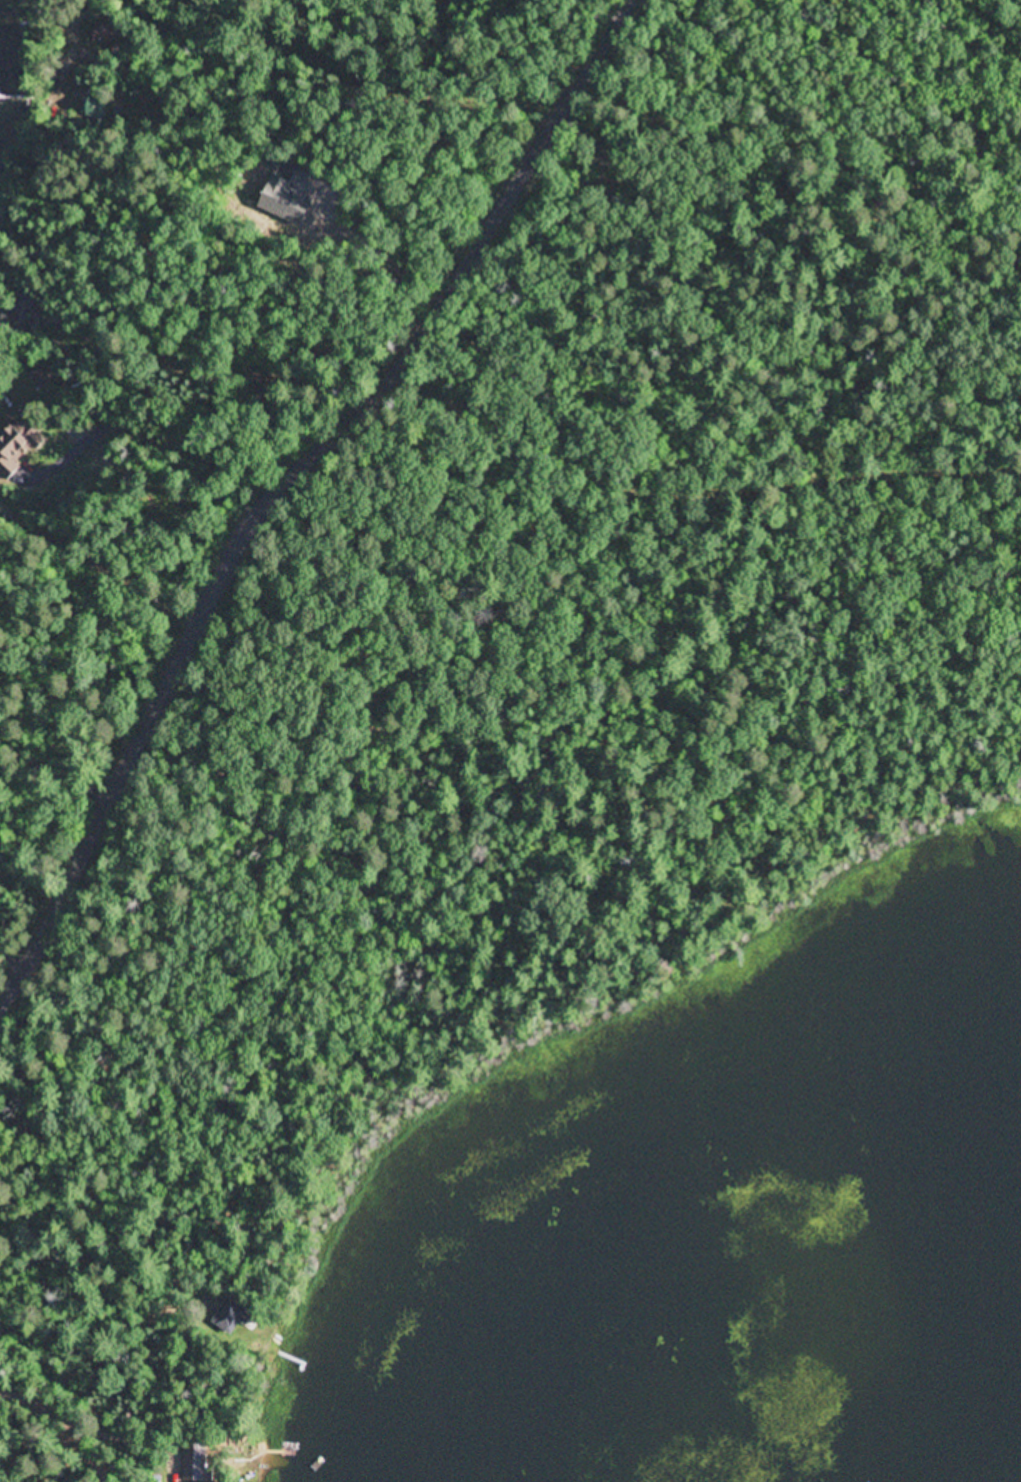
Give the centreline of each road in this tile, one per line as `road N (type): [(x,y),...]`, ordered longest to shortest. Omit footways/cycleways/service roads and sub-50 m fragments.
road 1 (residential): [(0,1006),(70,895),(248,529),(425,336),(633,0)]

